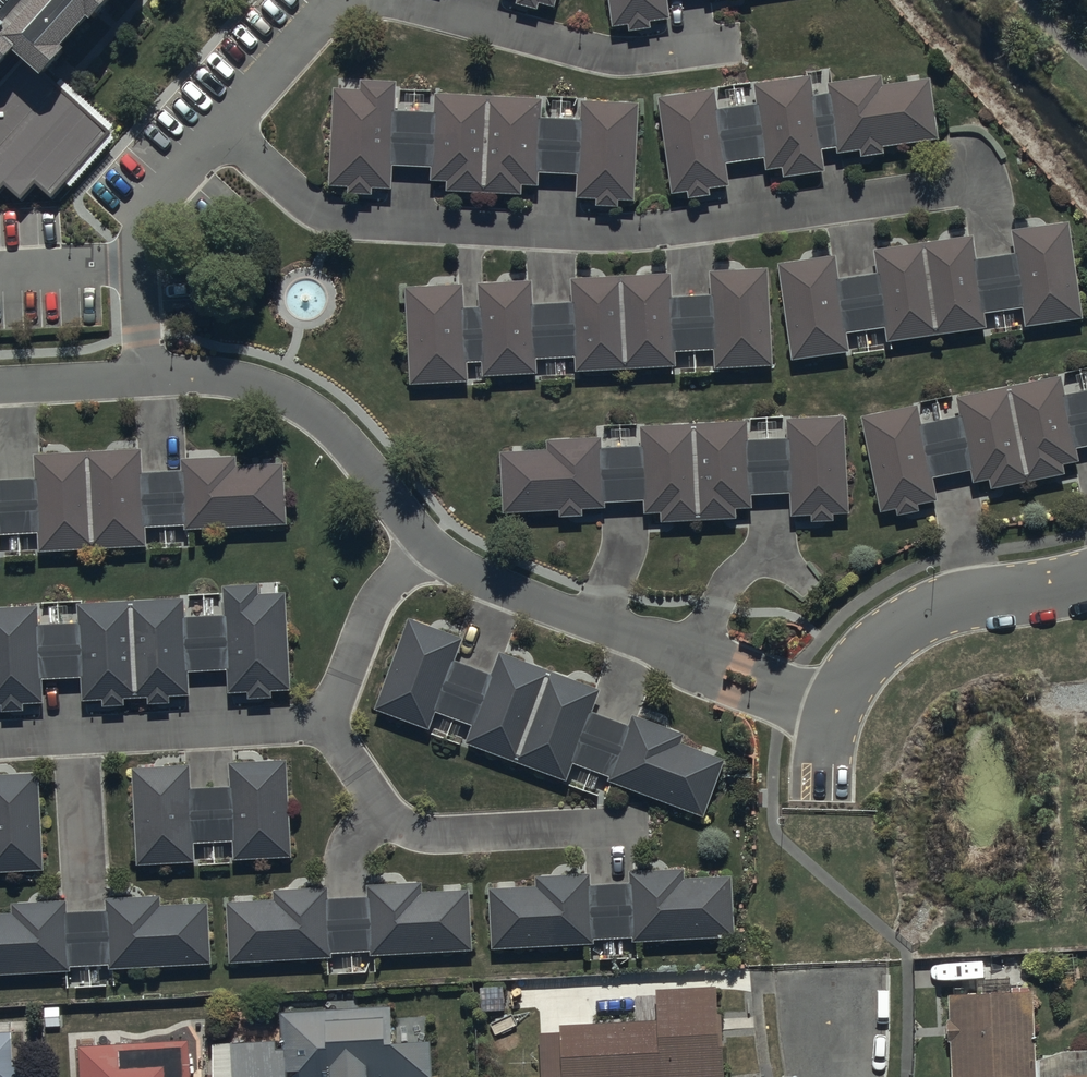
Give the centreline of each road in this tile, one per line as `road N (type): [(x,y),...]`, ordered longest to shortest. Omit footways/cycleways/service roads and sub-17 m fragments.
road 1 (residential): [(831,712),(471,572),(431,543),(320,419),(263,385),(204,374),(0,385)]
road 2 (residential): [(1086,580),(922,613),(872,649),(831,712)]

